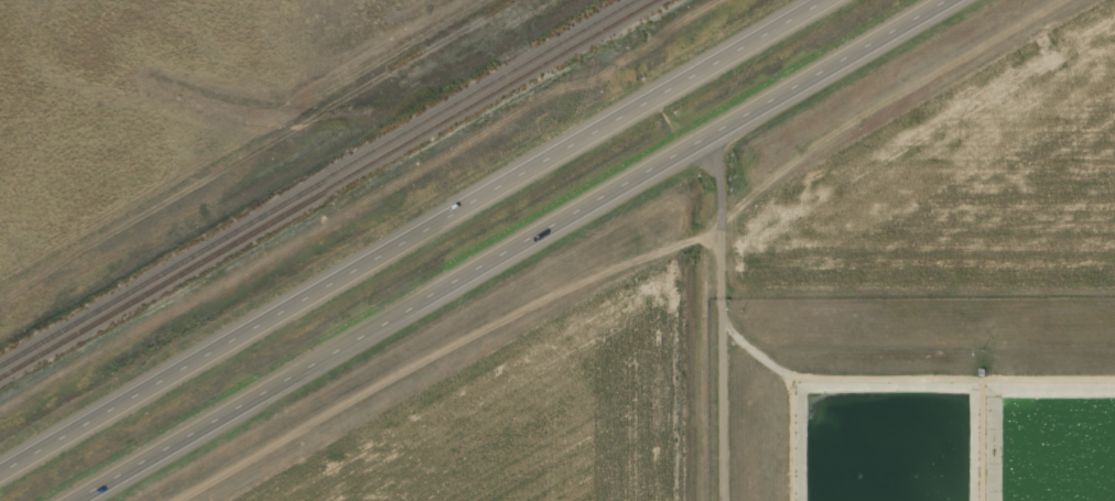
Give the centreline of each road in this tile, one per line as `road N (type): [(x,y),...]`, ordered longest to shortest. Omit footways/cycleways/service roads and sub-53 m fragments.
road 1 (trunk): [(78,500),(960,0)]
road 2 (trunk): [(833,0),(0,474)]

